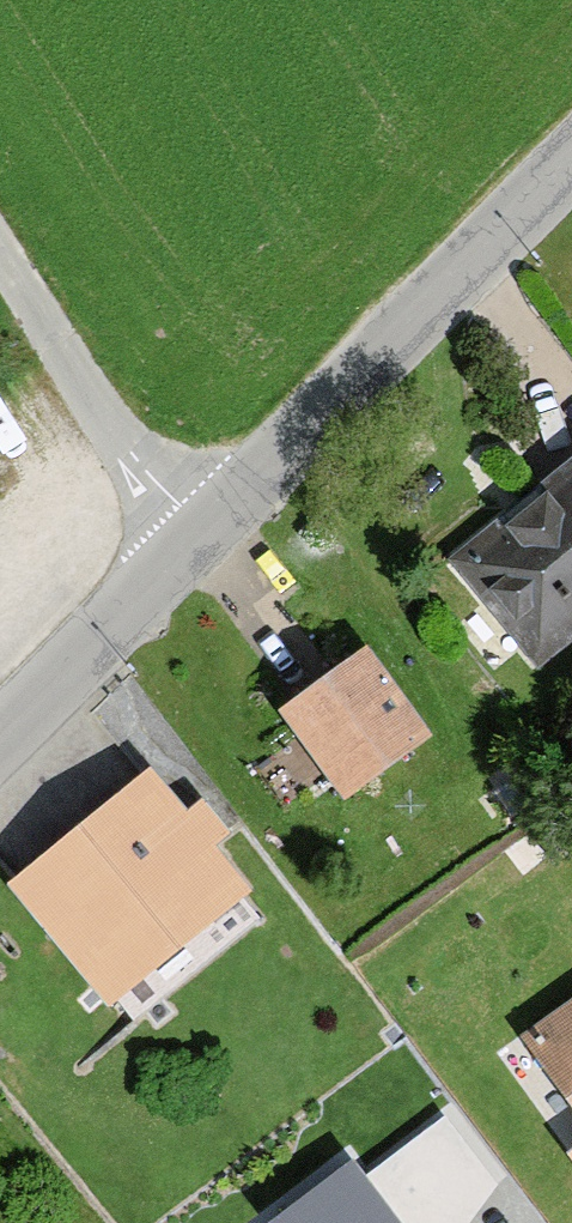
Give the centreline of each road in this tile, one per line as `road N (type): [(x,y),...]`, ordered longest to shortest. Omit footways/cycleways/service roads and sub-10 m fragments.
road 1 (tertiary): [(0,737),(571,160)]
road 2 (track): [(203,532),(83,376),(0,242)]

